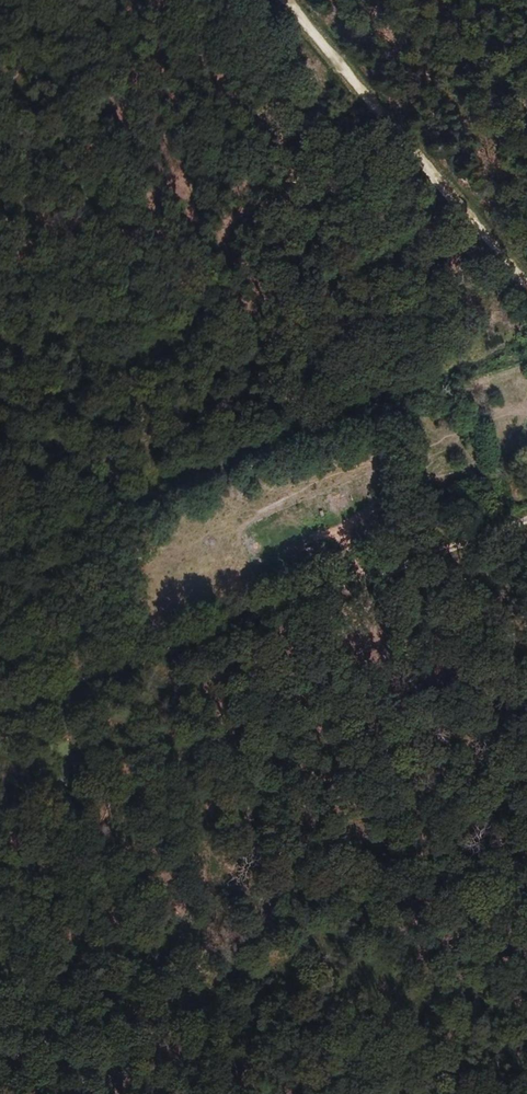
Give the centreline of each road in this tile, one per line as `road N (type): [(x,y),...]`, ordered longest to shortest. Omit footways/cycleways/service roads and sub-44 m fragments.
road 1 (track): [(0,709),(526,520)]
road 2 (track): [(526,282),(292,0)]

